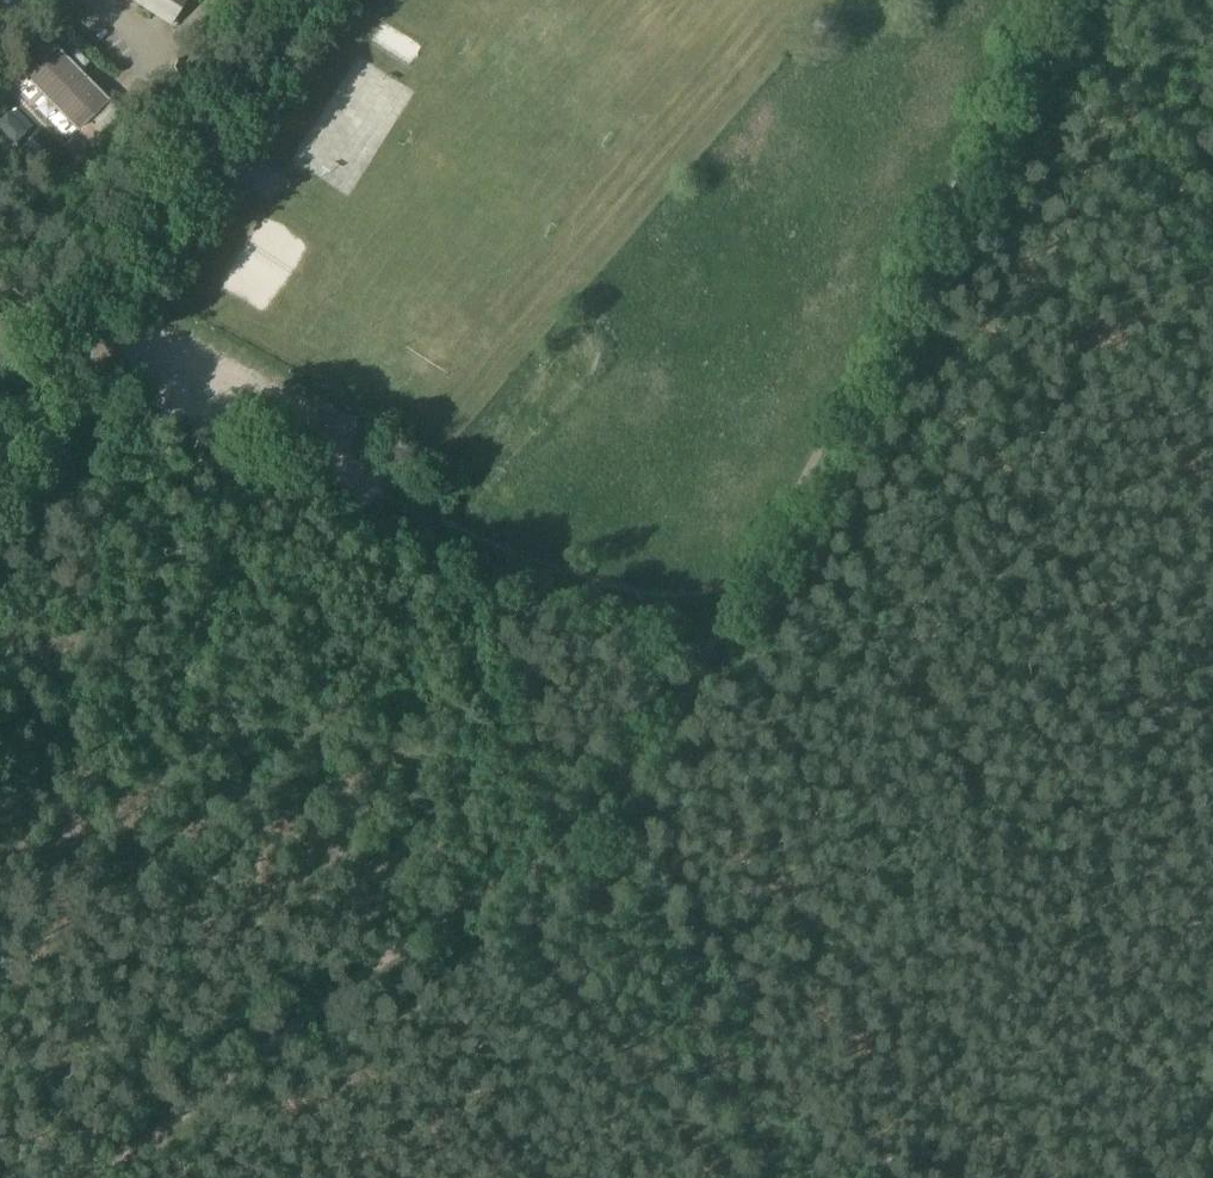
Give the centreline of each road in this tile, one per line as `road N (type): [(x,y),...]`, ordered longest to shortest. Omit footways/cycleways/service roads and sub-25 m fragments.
road 1 (track): [(91,1177),(563,819),(700,690),(1042,0)]
road 2 (unclassified): [(0,459),(298,0)]
road 3 (track): [(1212,249),(1068,4),(1057,0)]

